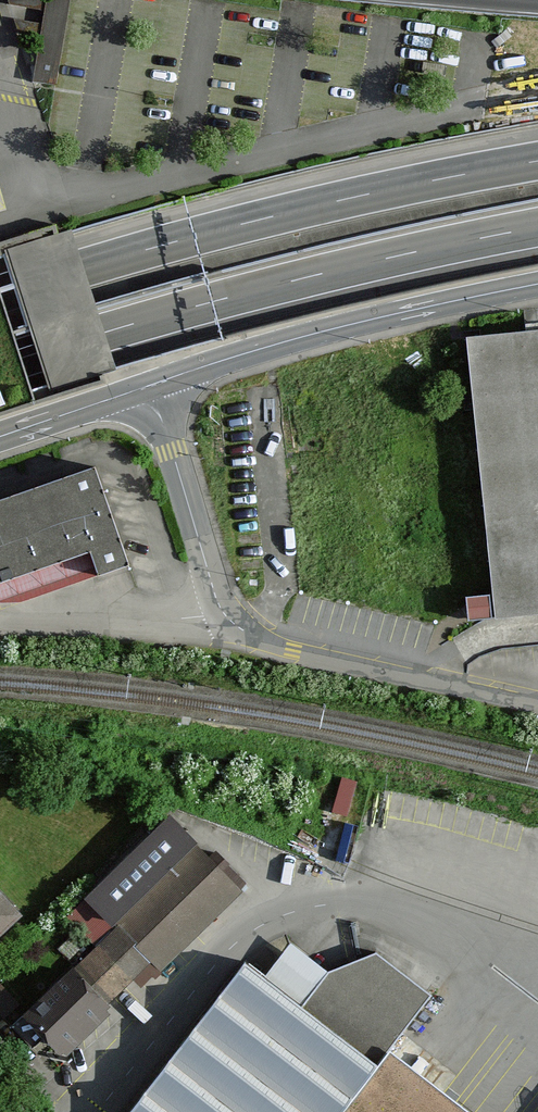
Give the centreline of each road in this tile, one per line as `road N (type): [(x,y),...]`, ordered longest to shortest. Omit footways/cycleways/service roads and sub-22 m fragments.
road 1 (motorway): [(0,366),(290,282),(537,227)]
road 2 (motorway): [(537,161),(273,216),(0,295)]
road 3 (primary): [(148,386),(315,333),(537,284)]
road 4 (residential): [(245,642),(537,704)]
road 5 (residential): [(245,642),(217,600),(148,386)]
road 6 (residential): [(0,627),(185,631),(245,642)]
road 7 (primary): [(0,436),(148,386)]

